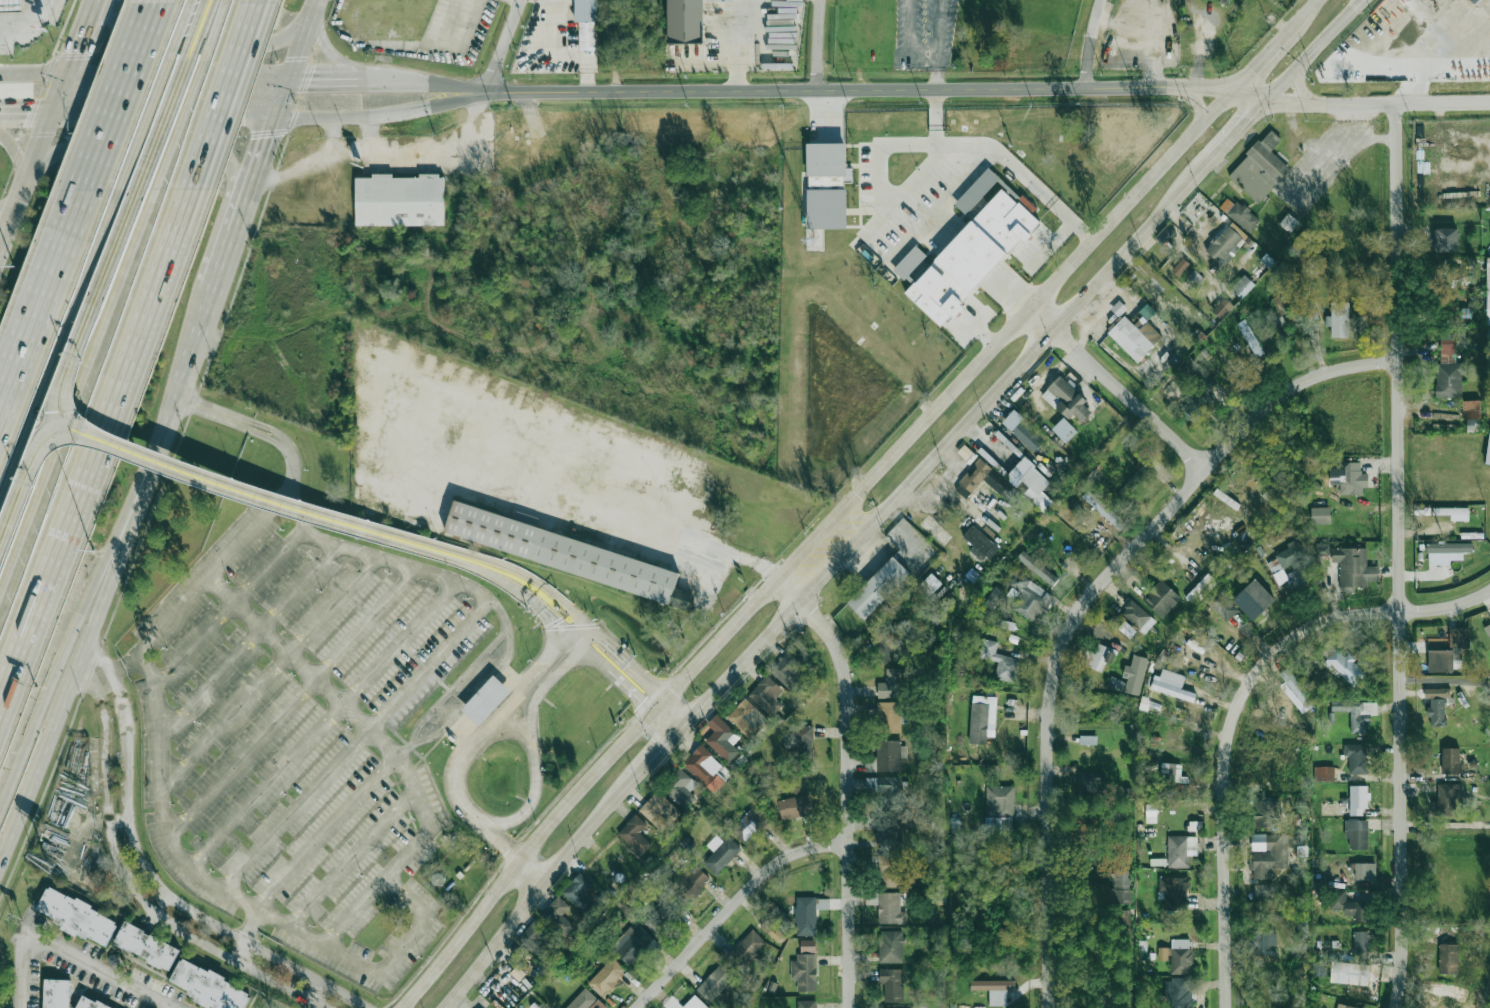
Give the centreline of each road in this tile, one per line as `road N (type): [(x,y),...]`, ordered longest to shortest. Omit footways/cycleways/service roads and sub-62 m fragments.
road 1 (residential): [(1401,1007),(1408,823),(1402,102)]
road 2 (residential): [(1048,1007),(1046,733),(1053,672),(1071,620),(1272,401),(1328,370),(1404,355)]
road 3 (secondary): [(1200,125),(661,699)]
road 4 (secondary): [(687,724),(1212,159)]
road 5 (secondary): [(1187,86),(479,92)]
road 6 (residential): [(1233,1007),(1229,737),(1251,689),(1278,652),(1311,628),(1439,609),(1489,593)]
road 7 (motorway): [(0,704),(88,493),(191,191)]
road 8 (residential): [(368,1007),(165,895),(132,821),(119,692),(101,660),(83,651)]
road 9 (motorway): [(203,2),(52,395),(58,422),(85,439)]
road 10 (residential): [(73,675),(103,699),(119,867),(154,910),(194,939),(326,1007)]
road 11 (residential): [(853,1007),(850,673),(828,624),(778,579)]
road 12 (motorway): [(82,423),(66,401),(67,379),(212,3)]
road 13 (primary): [(0,871),(152,466)]
road 14 (motorway): [(0,586),(153,189)]
road 15 (motorway): [(0,818),(152,466)]
road 16 (motorway): [(118,192),(0,504)]
road 17 (motorway): [(381,529),(212,476),(82,423)]
road 18 (motorway): [(85,439),(379,539)]
road 19 (secondary): [(435,1007),(636,779)]
road 20 (trunk): [(234,227),(230,167),(184,140),(89,141),(52,151),(24,176)]
road 21 (residential): [(638,1007),(767,875),(803,852),(851,837)]
road 22 (trunk): [(113,0),(109,15),(123,36),(265,43),(291,31),(314,0)]
road 23 (residential): [(1030,308),(1206,471)]
road 24 (motorway): [(84,192),(0,412)]
road 25 (primary): [(49,112),(273,117)]
road 26 (primary): [(285,85),(64,72)]
road 27 (motorway): [(579,621),(495,564),(381,529)]
road 28 (residential): [(1489,101),(1271,95)]
road 29 (secondary): [(661,699),(518,863)]
road 30 (motorway): [(189,2),(118,192)]
road 31 (motorway): [(191,191),(256,1)]
road 32 (motorway): [(156,5),(84,192)]
road 33 (motorway): [(153,189),(223,3)]
road 34 (secondary): [(518,863),(399,1007)]
road 35 (motorway): [(379,539),(495,576),(542,608)]
road 36 (motorway): [(0,551),(40,453),(62,436),(85,439)]
road 37 (primary): [(234,227),(285,85)]
road 38 (motorway): [(82,423),(58,422),(40,434),(0,525)]
road 39 (primary): [(49,112),(0,235)]
road 40 (motorway): [(581,644),(677,735)]
road 41 (secondary): [(273,117),(403,111)]
road 42 (secondary): [(1271,95),(1357,0)]
road 43 (secondary): [(411,83),(285,85)]

